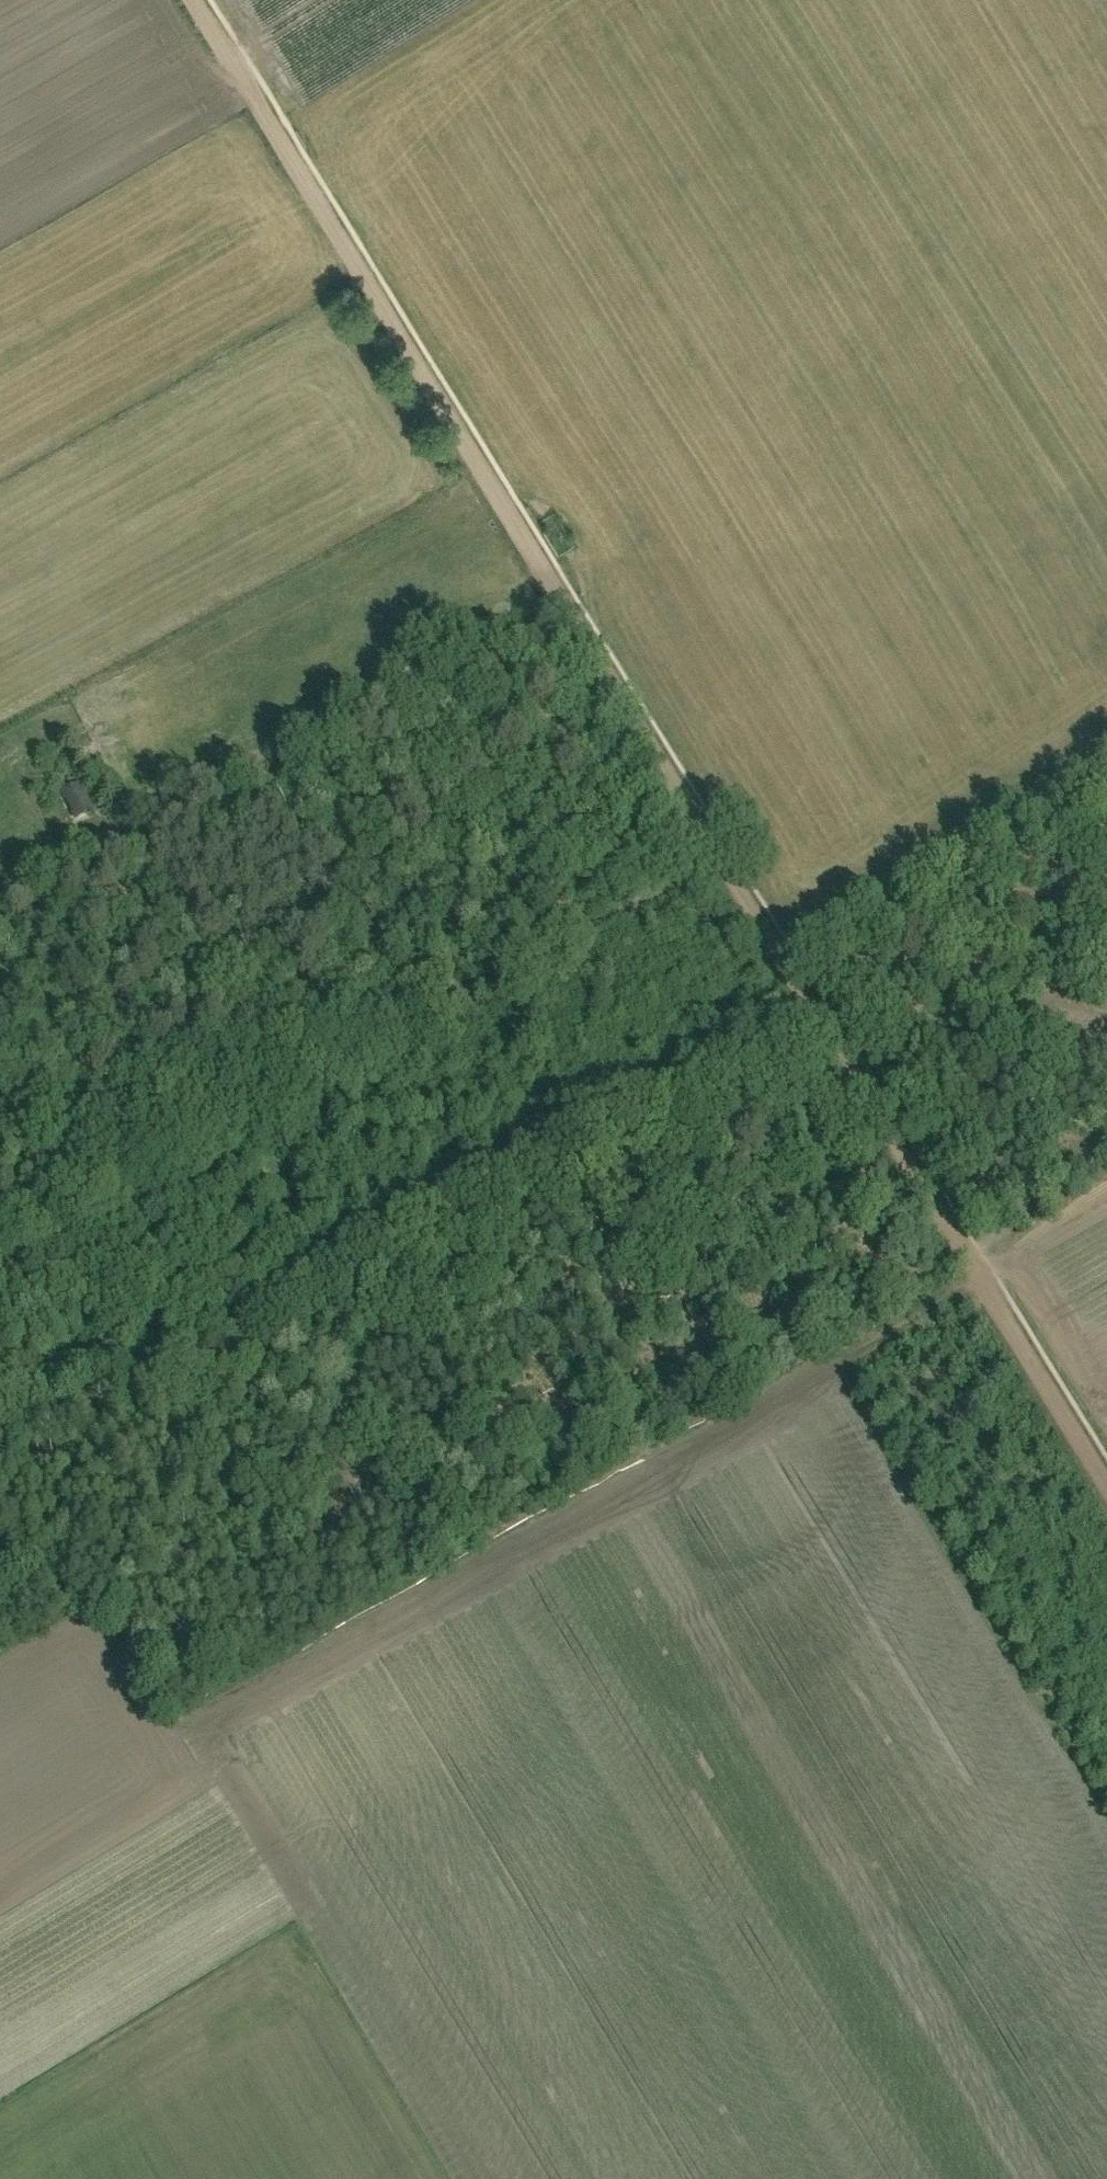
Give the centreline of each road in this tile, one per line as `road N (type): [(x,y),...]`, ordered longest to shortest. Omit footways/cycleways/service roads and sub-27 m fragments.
road 1 (track): [(1106,1493),(192,0)]

